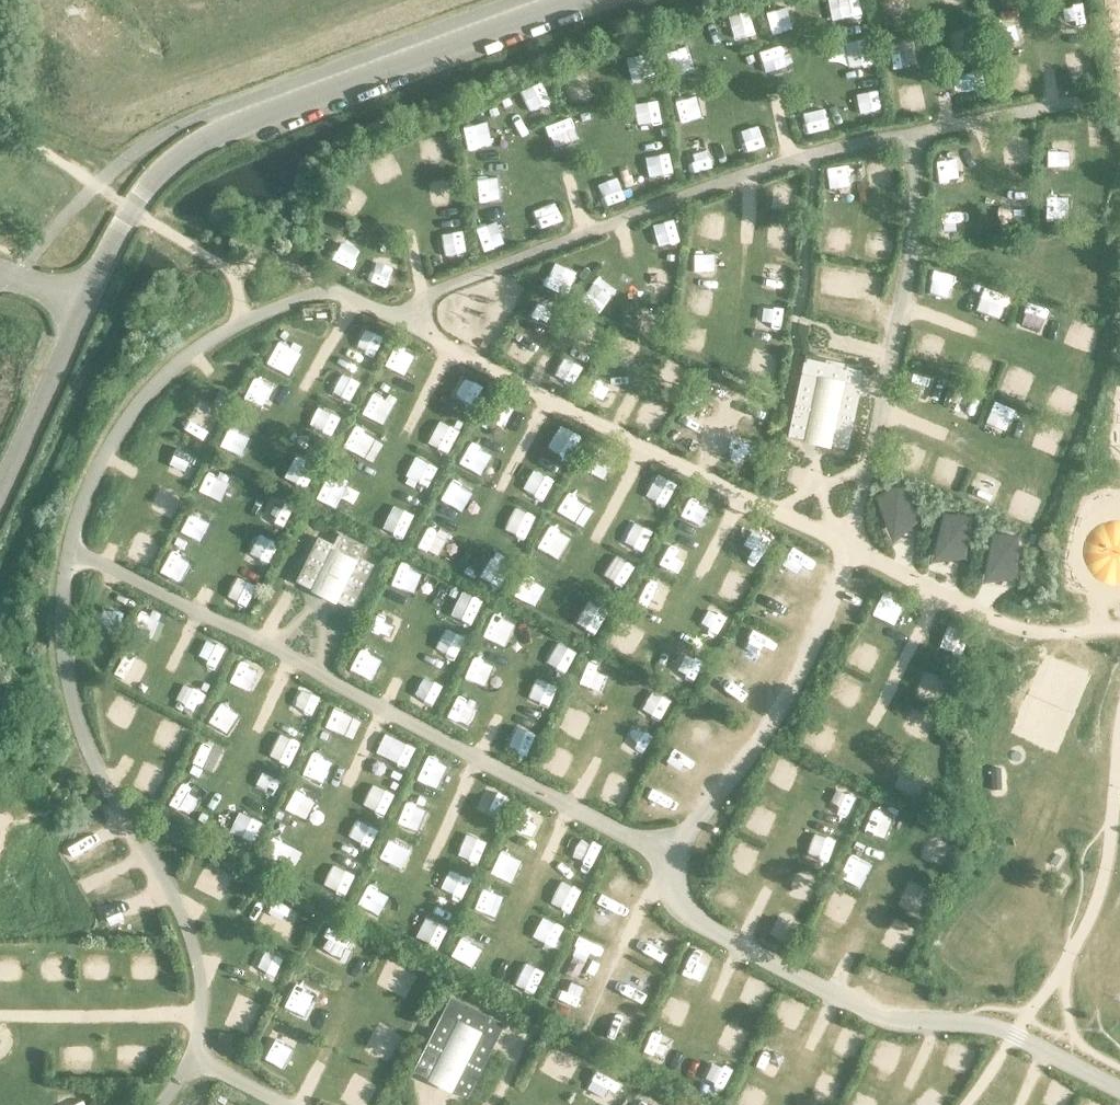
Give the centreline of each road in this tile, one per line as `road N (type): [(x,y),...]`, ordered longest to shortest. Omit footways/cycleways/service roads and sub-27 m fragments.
road 1 (tertiary): [(0,487),(130,211),(174,160),(233,126),(572,0)]
road 2 (track): [(0,120),(130,211)]

